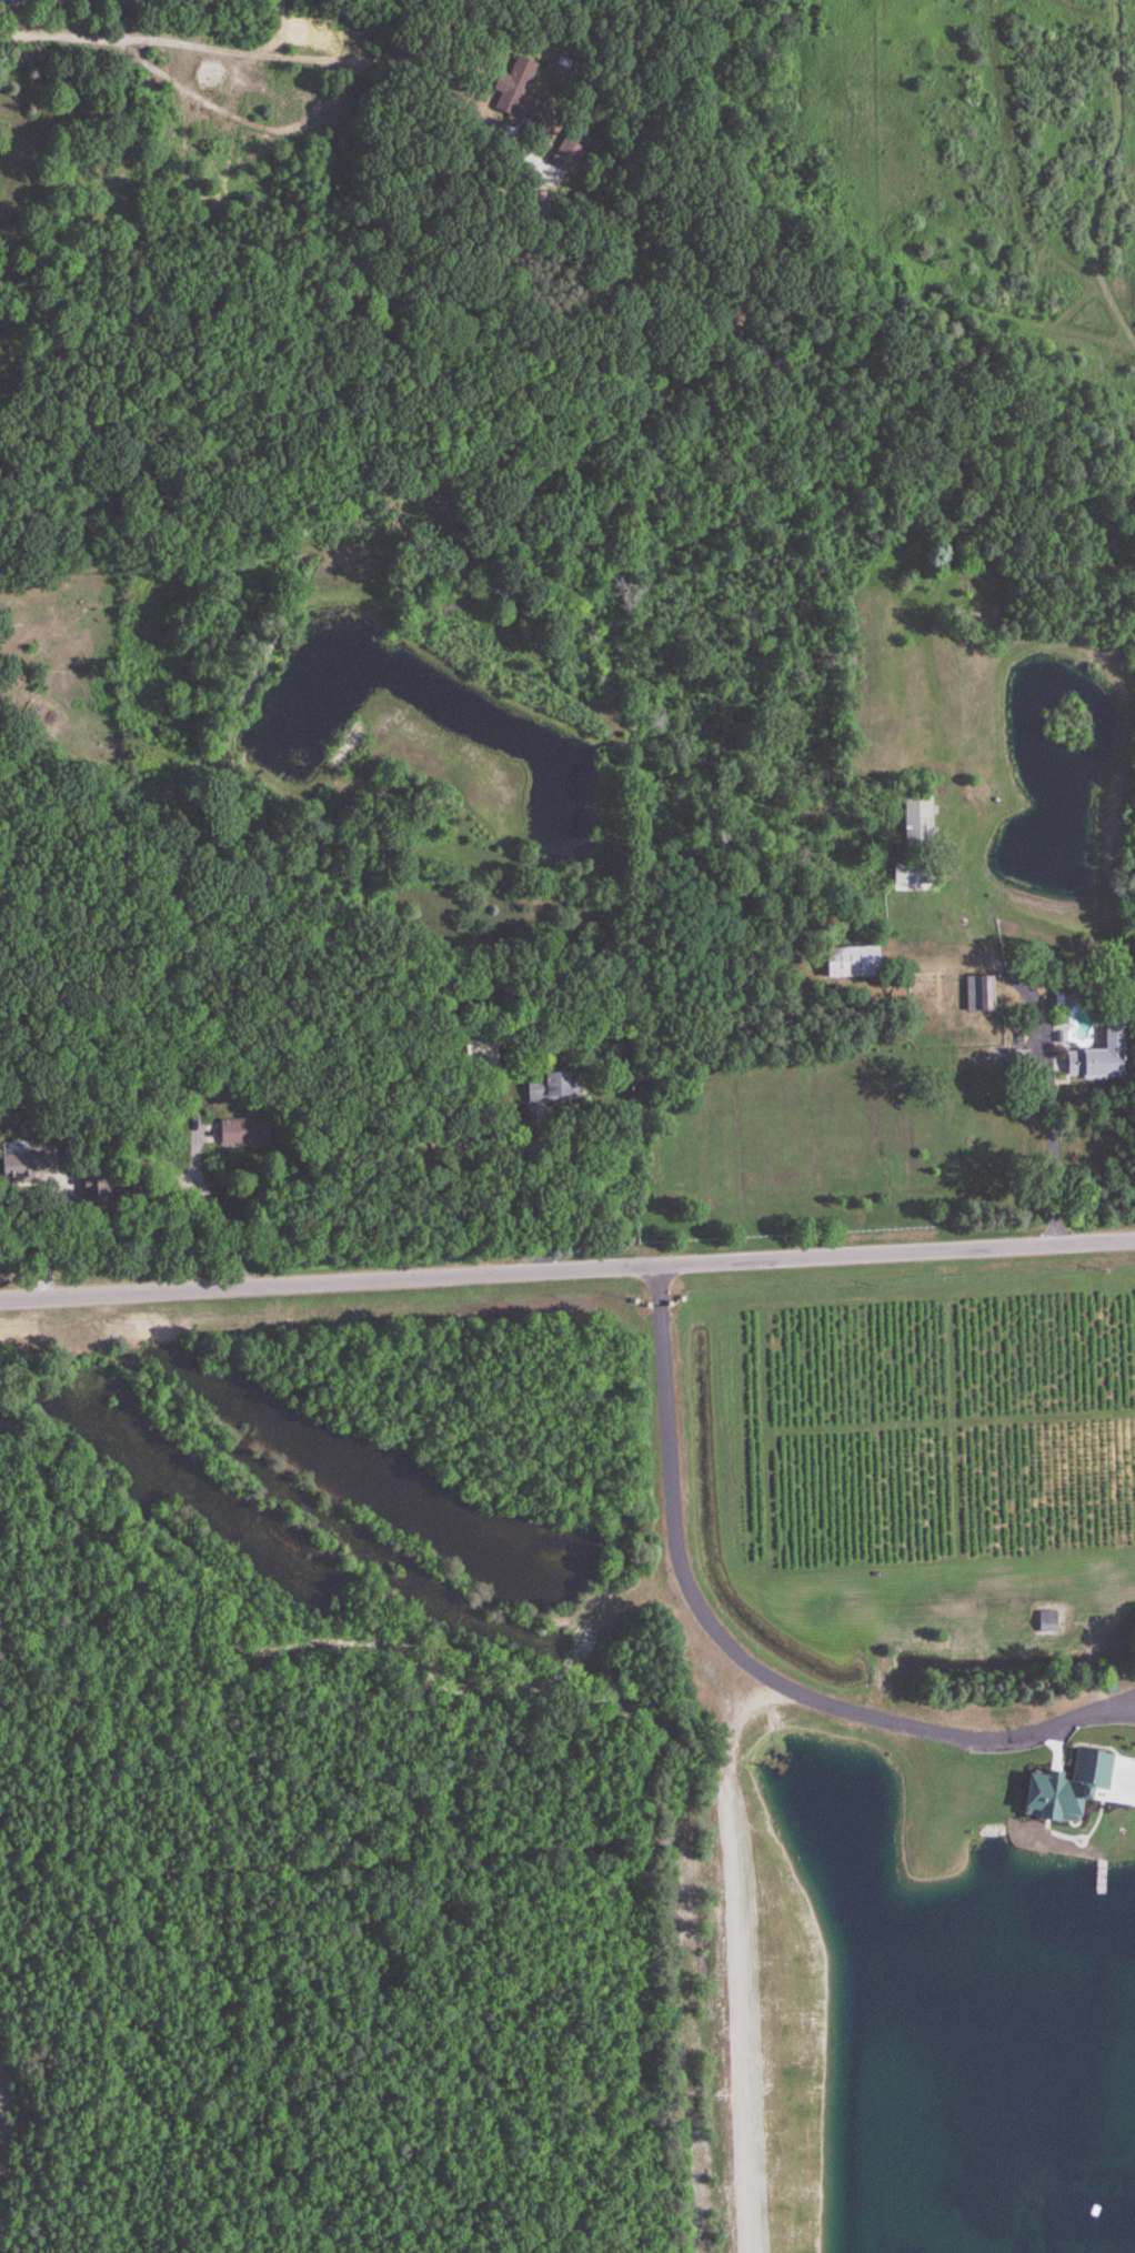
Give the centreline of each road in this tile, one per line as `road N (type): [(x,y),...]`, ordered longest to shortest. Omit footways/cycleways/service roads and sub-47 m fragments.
road 1 (residential): [(0,1301),(1134,1240)]

